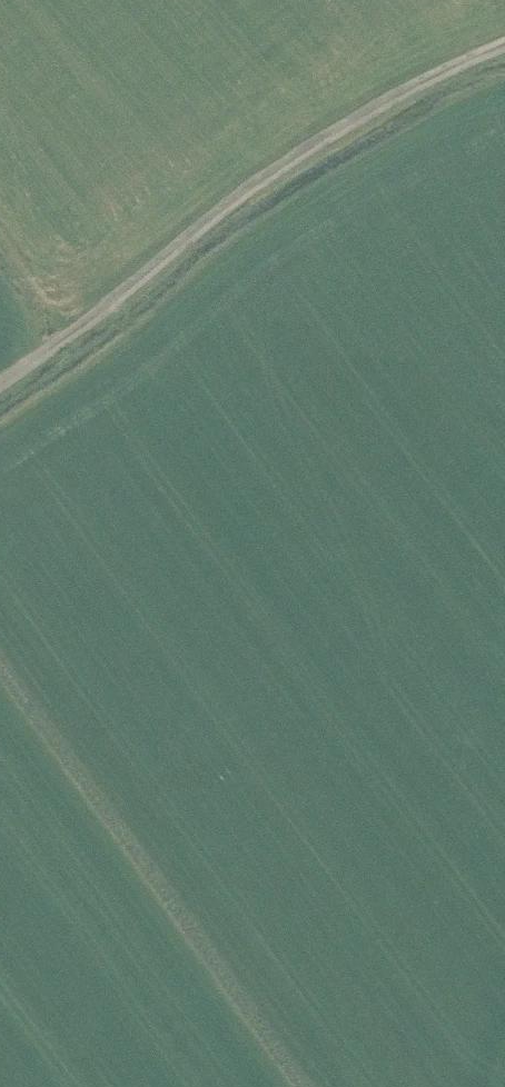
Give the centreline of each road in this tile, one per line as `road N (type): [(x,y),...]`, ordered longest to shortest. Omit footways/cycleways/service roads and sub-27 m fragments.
road 1 (track): [(504,47),(305,156),(0,386)]

